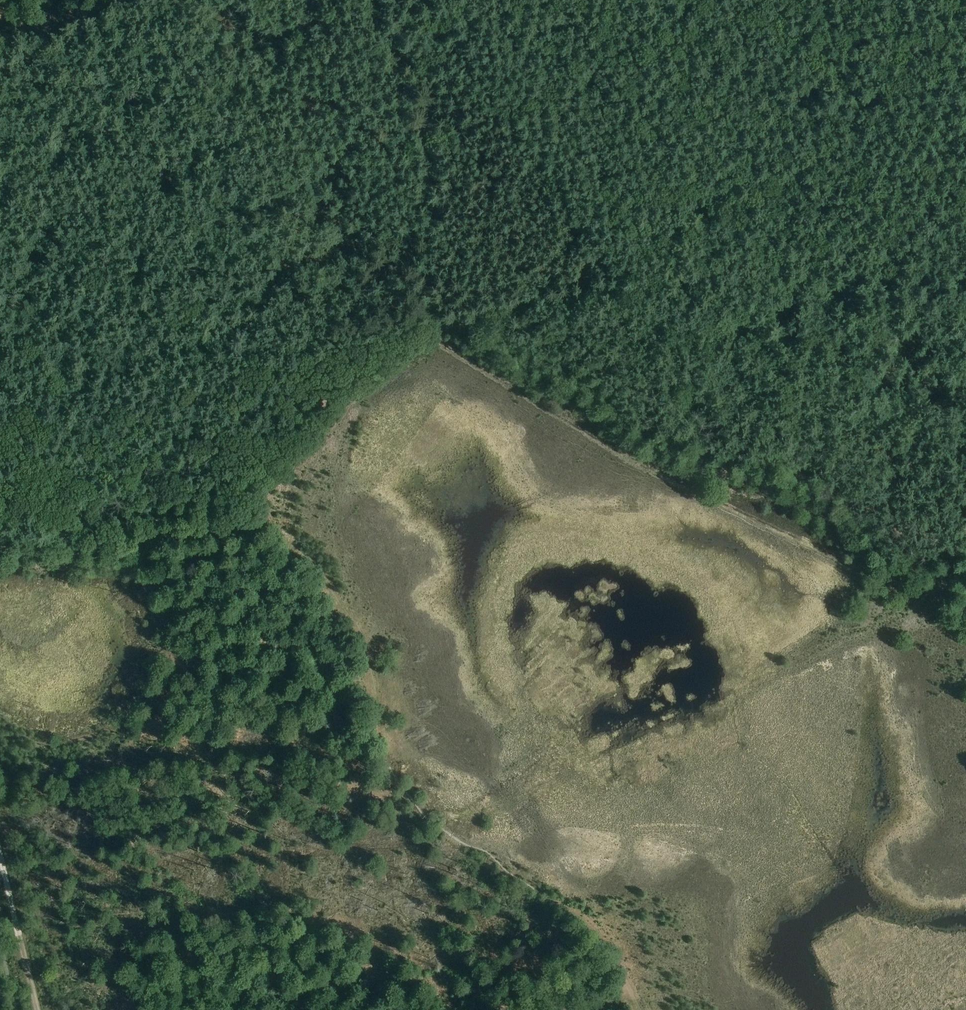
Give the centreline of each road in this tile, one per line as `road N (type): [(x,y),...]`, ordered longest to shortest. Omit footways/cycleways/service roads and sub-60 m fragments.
road 1 (track): [(0,552),(254,510)]
road 2 (track): [(37,1009),(0,846)]

